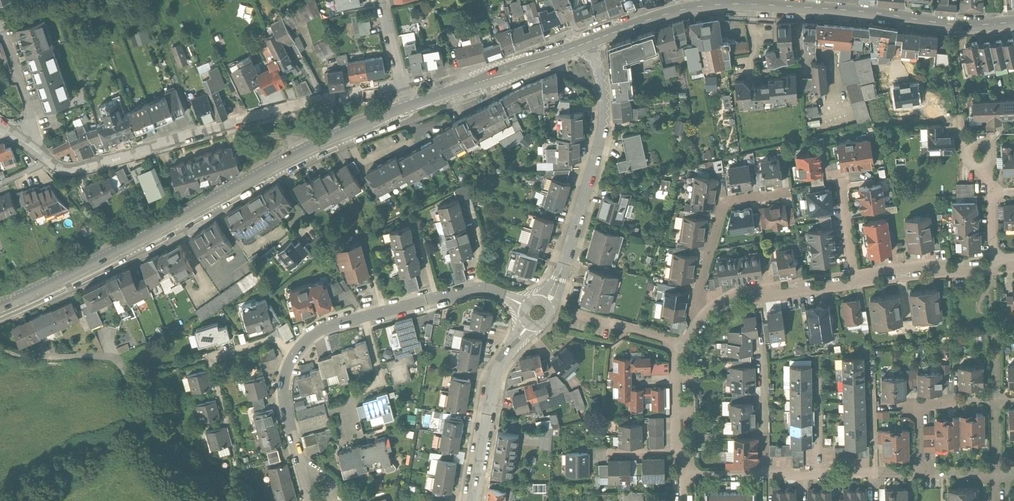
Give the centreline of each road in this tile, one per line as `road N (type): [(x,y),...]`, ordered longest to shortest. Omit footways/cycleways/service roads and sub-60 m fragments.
road 1 (secondary): [(407,110),(286,160),(0,308)]
road 2 (residential): [(402,87),(76,163),(45,156)]
road 3 (secondary): [(1013,25),(959,29),(715,8)]
road 4 (residential): [(584,45),(599,87),(602,136),(544,305)]
road 5 (residential): [(530,322),(497,367),(474,500)]
road 6 (secondary): [(584,45),(407,110)]
road 7 (residential): [(702,318),(697,295),(724,206),(790,196)]
road 8 (residential): [(527,307),(474,287),(367,316)]
road 9 (residential): [(702,318),(738,293),(814,290),(855,276)]
road 10 (residential): [(296,349),(286,399),(302,468),(319,489)]
road 11 (residential): [(855,276),(892,264),(994,259)]
road 12 (secondary): [(715,8),(584,45)]
road 13 (residential): [(765,476),(761,345)]
road 14 (residential): [(296,349),(266,340),(213,357),(221,400)]
road 15 (residential): [(367,316),(382,374),(353,403),(357,432)]
road 16 (residential): [(687,342),(569,313)]

